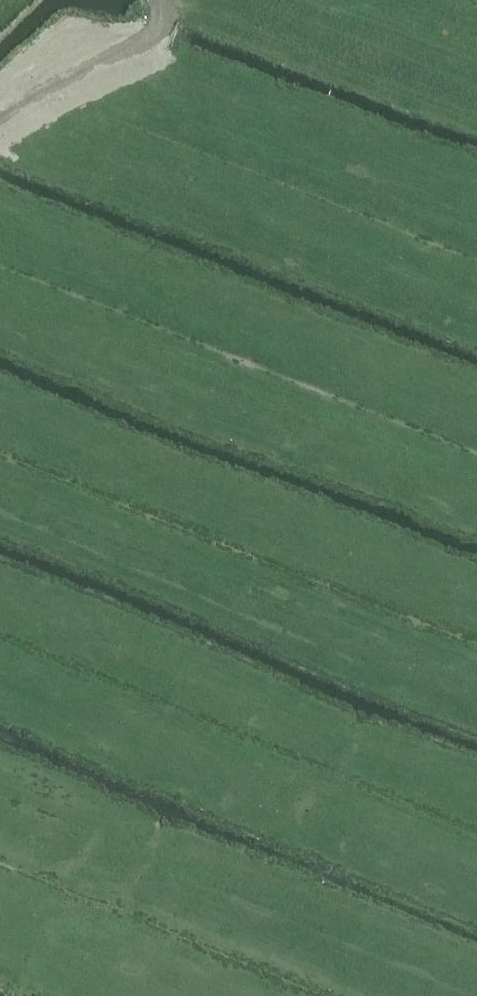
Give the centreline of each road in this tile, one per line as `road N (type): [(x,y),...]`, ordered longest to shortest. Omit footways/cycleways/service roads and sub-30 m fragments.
road 1 (track): [(0,105),(37,74),(112,67),(149,38),(175,0)]

